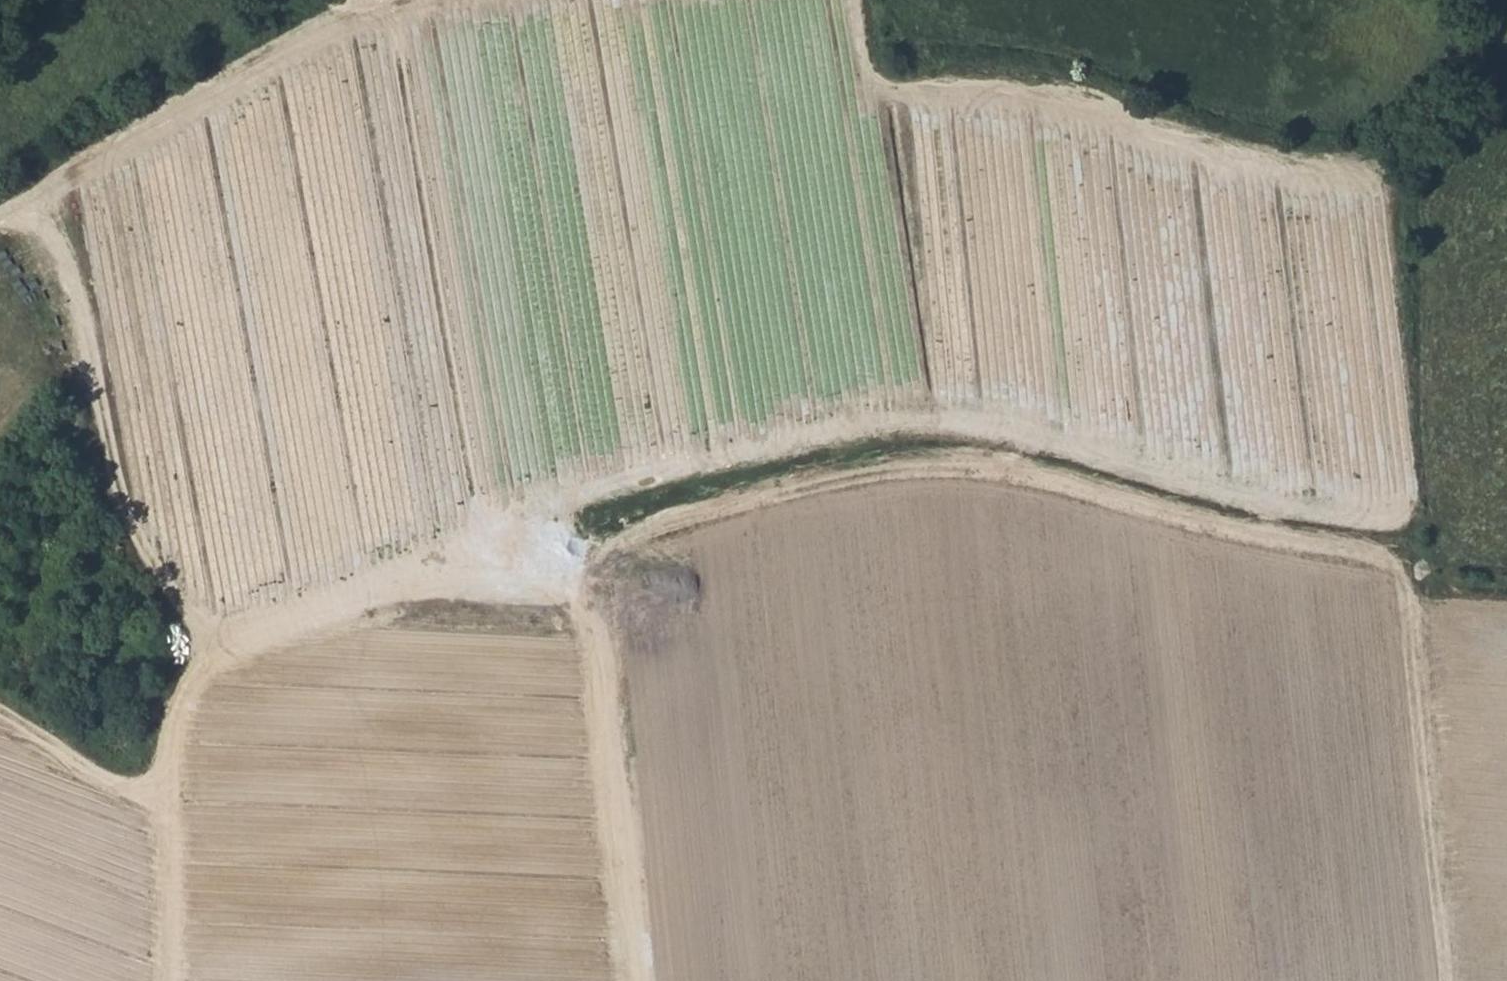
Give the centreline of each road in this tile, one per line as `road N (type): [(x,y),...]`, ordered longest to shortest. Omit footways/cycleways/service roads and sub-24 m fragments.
road 1 (track): [(0,210),(120,138)]

